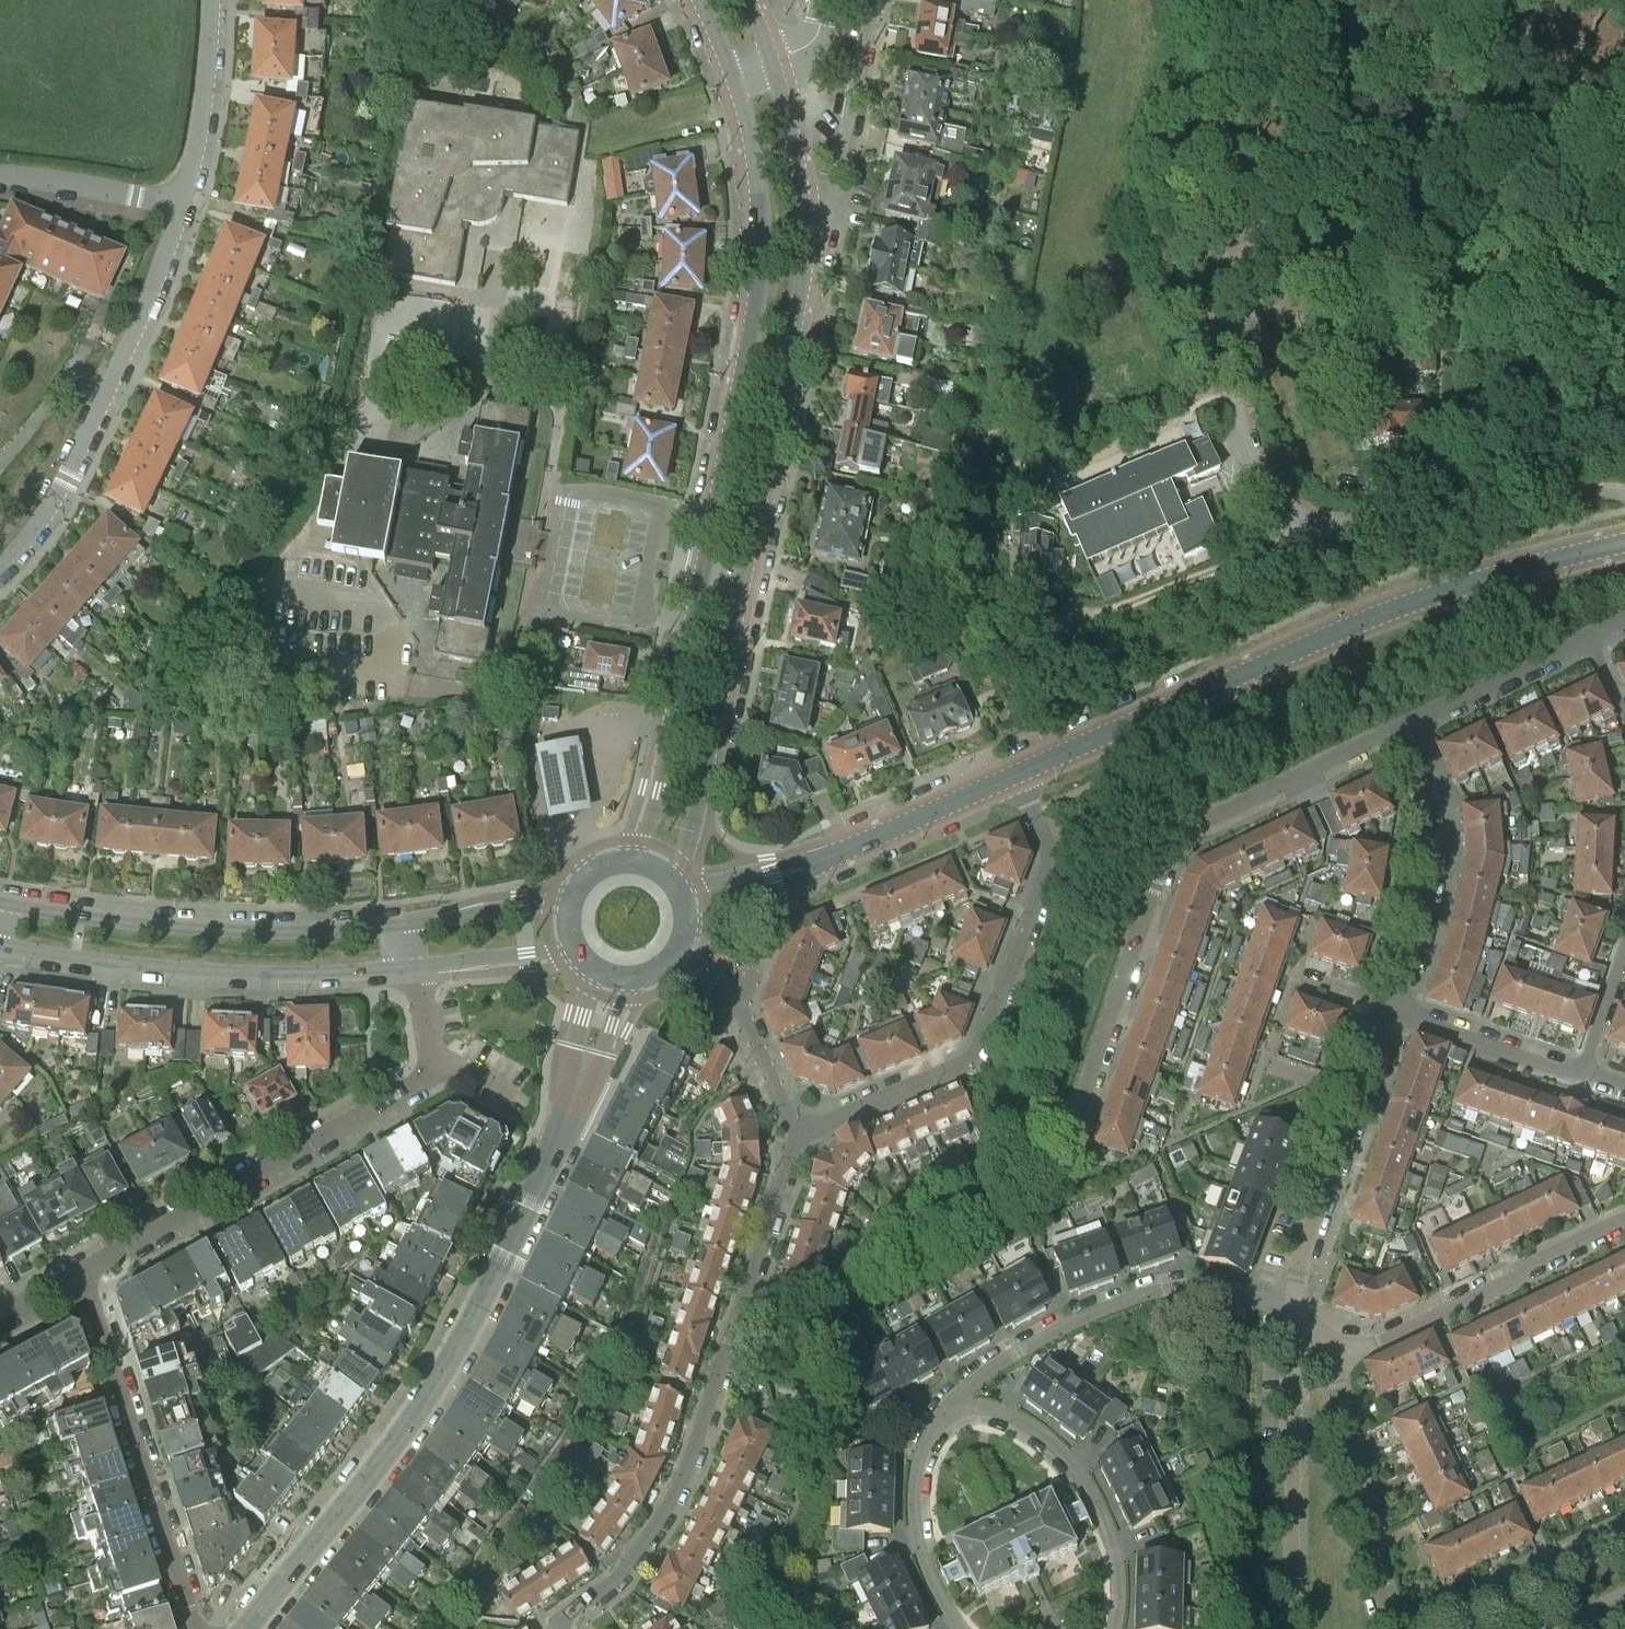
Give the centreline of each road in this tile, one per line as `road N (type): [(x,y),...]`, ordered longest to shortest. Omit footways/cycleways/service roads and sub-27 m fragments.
road 1 (tertiary): [(730,77),(754,201),(754,287),(673,718),(650,823),(631,860)]
road 2 (tertiary): [(1018,773),(1365,620),(1624,543)]
road 3 (tertiary): [(671,879),(697,826),(801,294),(803,253)]
road 4 (tertiary): [(251,1628),(415,1422),(447,1369),(569,1109)]
road 5 (residential): [(562,1628),(565,1615),(619,1574),(687,1464),(798,1134)]
road 6 (residential): [(1077,1128),(1172,843),(1401,727)]
road 7 (residential): [(798,1134),(964,1062),(978,1046),(1049,869),(1018,773)]
road 8 (track): [(1244,442),(1233,375),(1241,299),(1215,192),(1213,115),(1235,0)]
road 9 (residential): [(82,1278),(415,1091),(434,1074),(431,1050)]
road 10 (residential): [(1624,495),(1502,497),(1316,531),(1281,507),(1244,442)]
road 11 (tertiary): [(0,950),(223,976),(412,970)]
road 12 (residential): [(0,566),(65,479),(143,311),(181,206)]
road 13 (tertiary): [(403,926),(182,927),(19,904)]
road 14 (residential): [(1294,1304),(1160,1292),(1071,1322),(957,1403)]
road 15 (residential): [(82,1278),(196,1628)]
road 16 (residential): [(1332,1354),(1378,1343),(1512,1281),(1533,1261),(1624,1218)]
road 17 (residential): [(1294,1304),(1301,1253),(1393,1012)]
road 18 (residential): [(1115,1628),(1110,1537),(1073,1467),(1016,1419),(957,1403)]
road 19 (residential): [(1413,1626),(1388,1617),(1332,1354)]
road 20 (residential): [(1393,1012),(1431,864),(1424,798),(1401,727)]
road 21 (residential): [(1294,1628),(1294,1344)]
road 22 (residential): [(803,253),(829,198),(871,0)]
road 23 (residential): [(957,1403),(921,1455),(912,1515),(931,1583),(962,1628)]
road 24 (residential): [(1413,1626),(1624,1528)]
road 25 (residential): [(181,206),(201,117),(211,0)]
road 26 (residential): [(1401,727),(1588,638)]
road 27 (tertiary): [(834,856),(1018,773)]
road 28 (residential): [(1581,1075),(1393,1012)]
road 29 (tertiary): [(803,253),(799,182),(773,59)]
road 30 (residential): [(181,206),(0,176)]
road 31 (residential): [(798,1134),(744,1014),(718,985)]
road 32 (tertiary): [(570,900),(403,926)]
road 33 (tertiary): [(412,970),(577,954)]
road 34 (tertiary): [(687,925),(777,891),(834,856)]
road 35 (tertiary): [(834,856),(681,893)]
road 36 (tertiary): [(569,1109),(603,1054),(627,980)]
road 37 (tertiary): [(594,970),(573,1046),(569,1109)]
road 38 (residential): [(1581,1075),(1624,946)]

